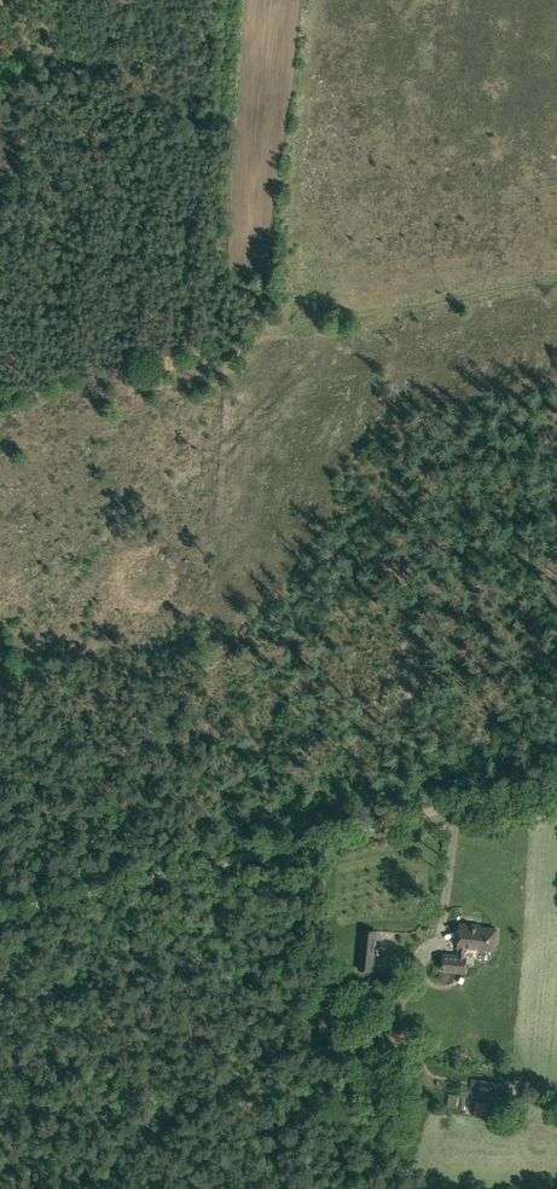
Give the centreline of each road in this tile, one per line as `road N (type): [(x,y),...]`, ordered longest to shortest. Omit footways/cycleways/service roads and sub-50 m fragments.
road 1 (unclassified): [(0,910),(556,782)]

